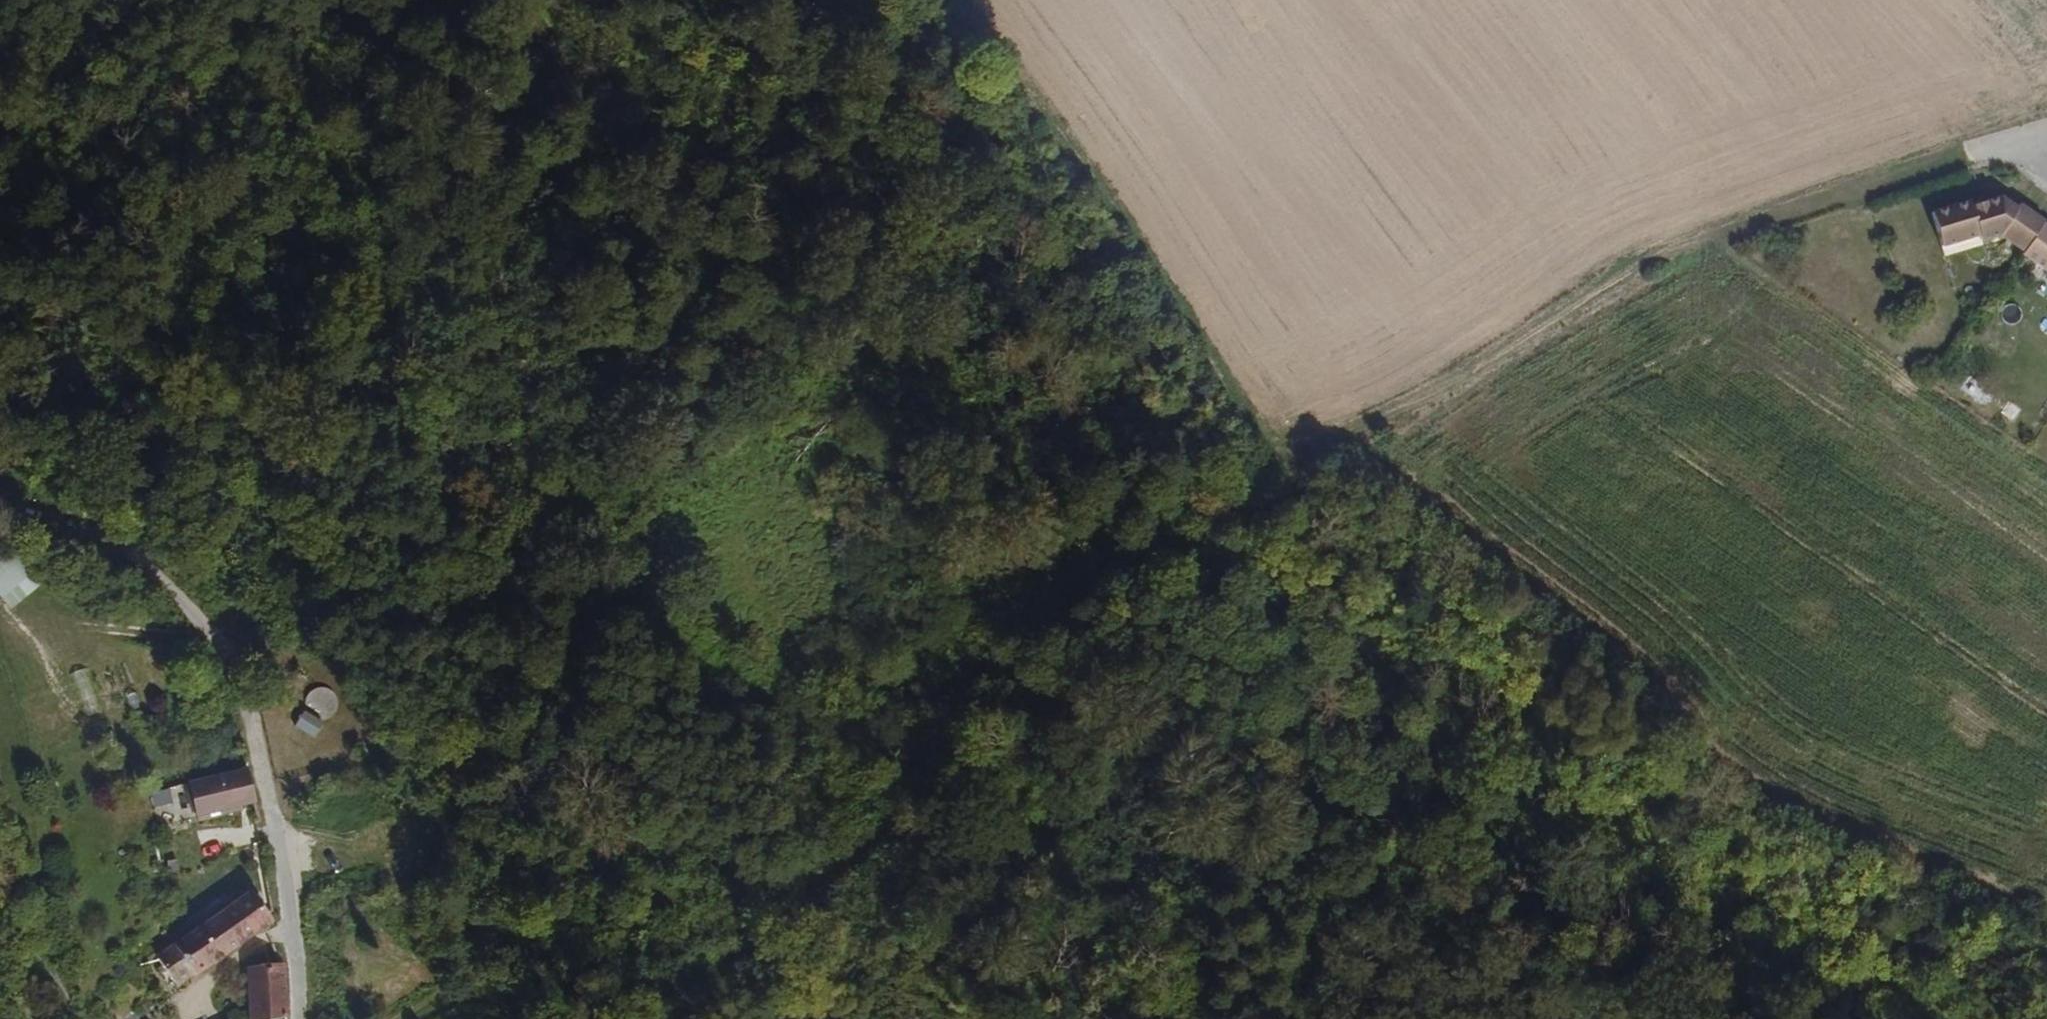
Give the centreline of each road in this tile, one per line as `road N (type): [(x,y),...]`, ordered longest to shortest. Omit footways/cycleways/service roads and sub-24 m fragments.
road 1 (track): [(944,0),(1162,290),(1234,509),(827,859),(731,916),(536,982),(489,981),(415,1018)]
road 2 (track): [(1971,156),(1659,247),(1234,509)]
road 3 (residential): [(0,500),(159,580),(191,610),(217,655),(263,770),(295,908),(297,1018)]

